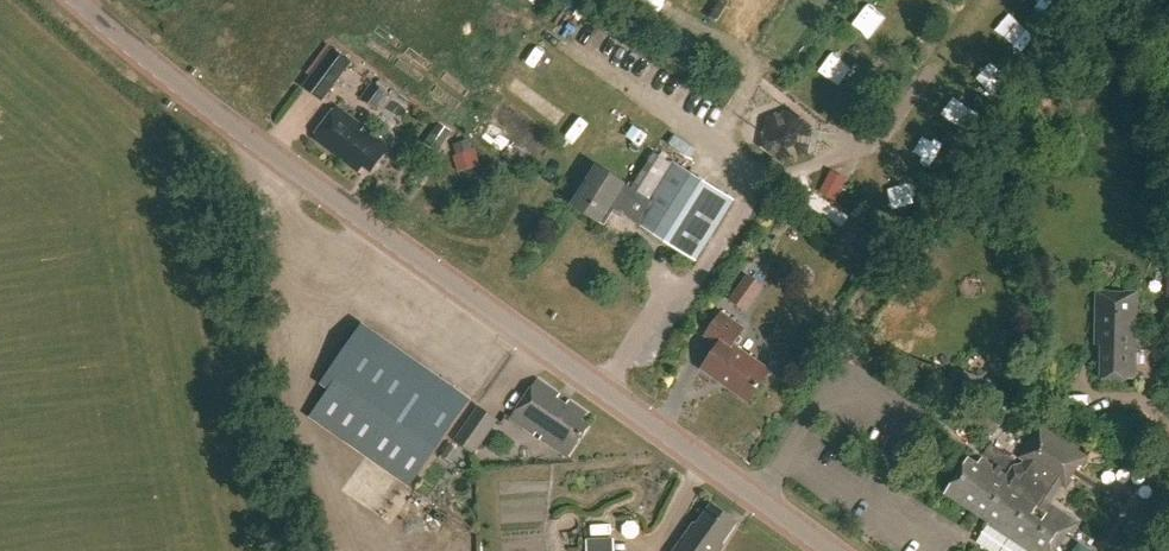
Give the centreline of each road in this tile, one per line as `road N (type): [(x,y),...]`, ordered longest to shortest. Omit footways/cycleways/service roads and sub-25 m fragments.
road 1 (tertiary): [(825,550),(148,63),(78,0)]

